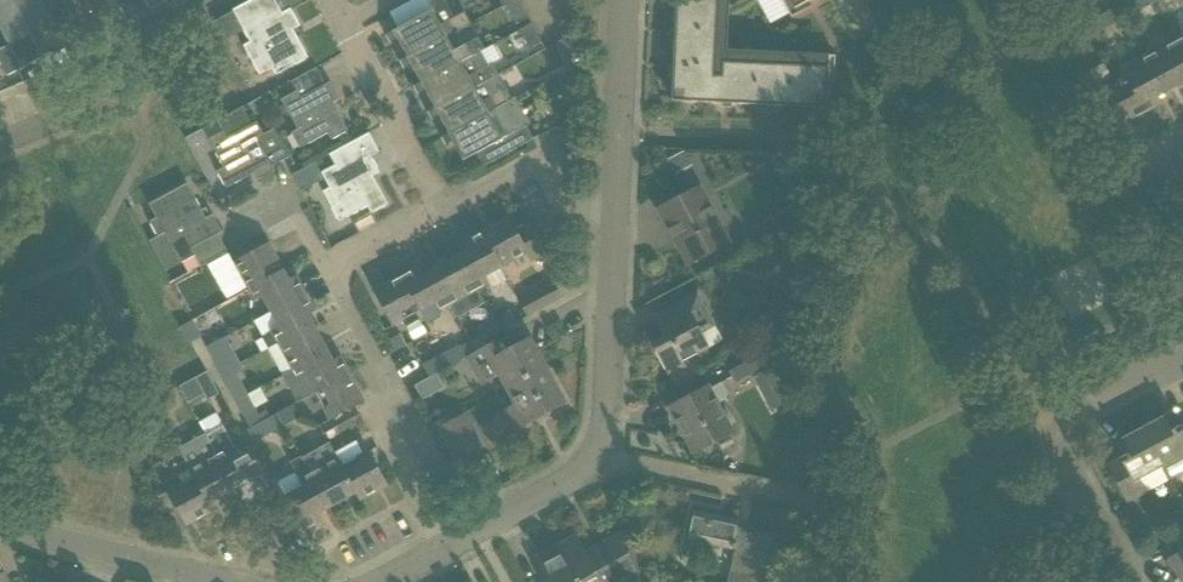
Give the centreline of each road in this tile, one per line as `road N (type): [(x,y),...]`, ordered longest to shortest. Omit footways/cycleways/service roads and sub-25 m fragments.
road 1 (residential): [(1125,581),(1060,464),(1058,425),(1071,410),(1182,355)]
road 2 (residential): [(449,541),(380,412),(378,366),(329,267)]
road 3 (residential): [(804,581),(812,534),(804,506),(782,493),(595,453)]
road 4 (residential): [(595,453),(606,419),(614,165)]
road 5 (residential): [(0,142),(113,89),(117,50),(91,0)]
road 6 (residential): [(0,533),(215,581)]
road 7 (residential): [(446,208),(341,24)]
road 8 (residential): [(446,208),(539,159),(614,165)]
road 9 (residential): [(449,541),(570,480),(595,453)]
road 10 (residential): [(614,165),(620,0)]
road 11 (residential): [(329,267),(291,209),(237,241)]
road 12 (residential): [(329,267),(446,208)]

